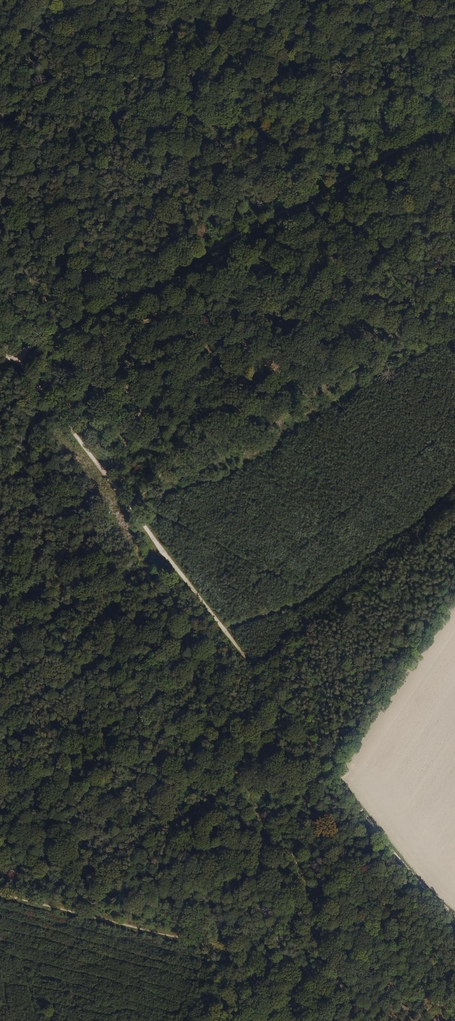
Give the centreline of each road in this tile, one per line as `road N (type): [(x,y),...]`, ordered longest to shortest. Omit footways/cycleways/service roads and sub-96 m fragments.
road 1 (track): [(12,356),(454,119)]
road 2 (track): [(165,562),(162,576),(342,993)]
road 3 (track): [(218,623),(399,862),(454,916)]
road 4 (track): [(0,906),(342,993)]
road 5 (track): [(12,356),(165,562)]

